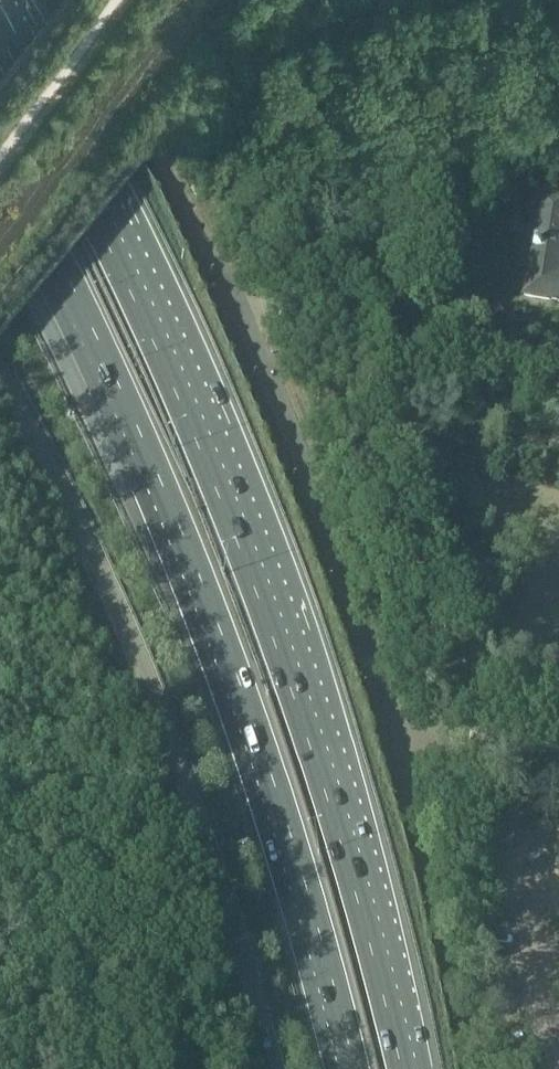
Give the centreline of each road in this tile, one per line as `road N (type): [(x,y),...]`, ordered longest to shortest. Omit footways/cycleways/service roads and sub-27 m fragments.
road 1 (motorway): [(410,1068),(325,761),(250,548),(152,316),(4,27)]
road 2 (motorway): [(0,160),(107,370),(198,577),(269,789),(348,1068)]
road 3 (unclassified): [(278,1068),(247,939),(124,617),(0,370)]
road 4 (unclassified): [(382,755),(329,573),(202,246)]
road 5 (unclassified): [(468,1068),(382,755)]
road 6 (unclassified): [(558,762),(449,743),(382,755)]

